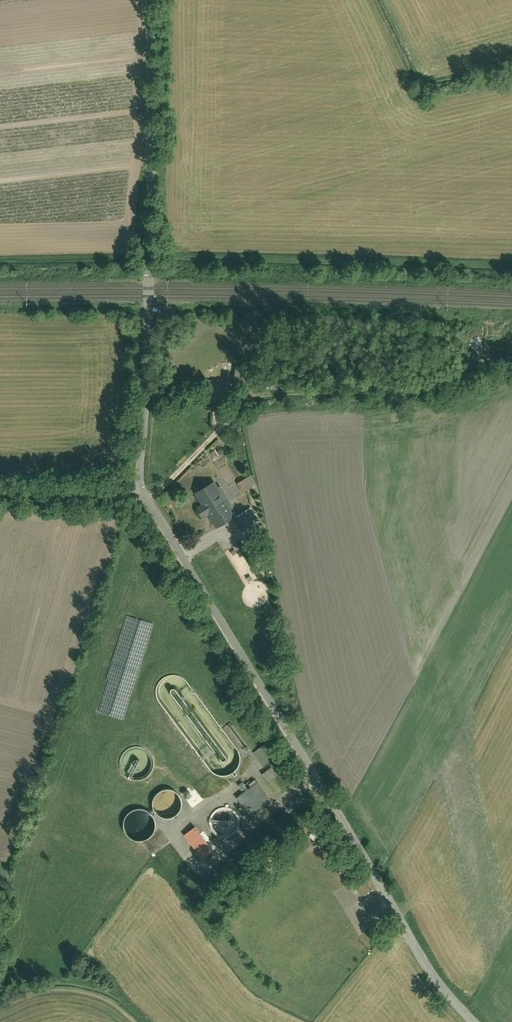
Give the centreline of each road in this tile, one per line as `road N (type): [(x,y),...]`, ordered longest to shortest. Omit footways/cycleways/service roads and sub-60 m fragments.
road 1 (residential): [(136,484),(429,975),(470,1021)]
road 2 (residential): [(150,0),(146,384),(136,484)]
road 3 (track): [(148,503),(231,412),(257,396),(409,389),(498,364)]
road 4 (residential): [(0,494),(136,484)]

